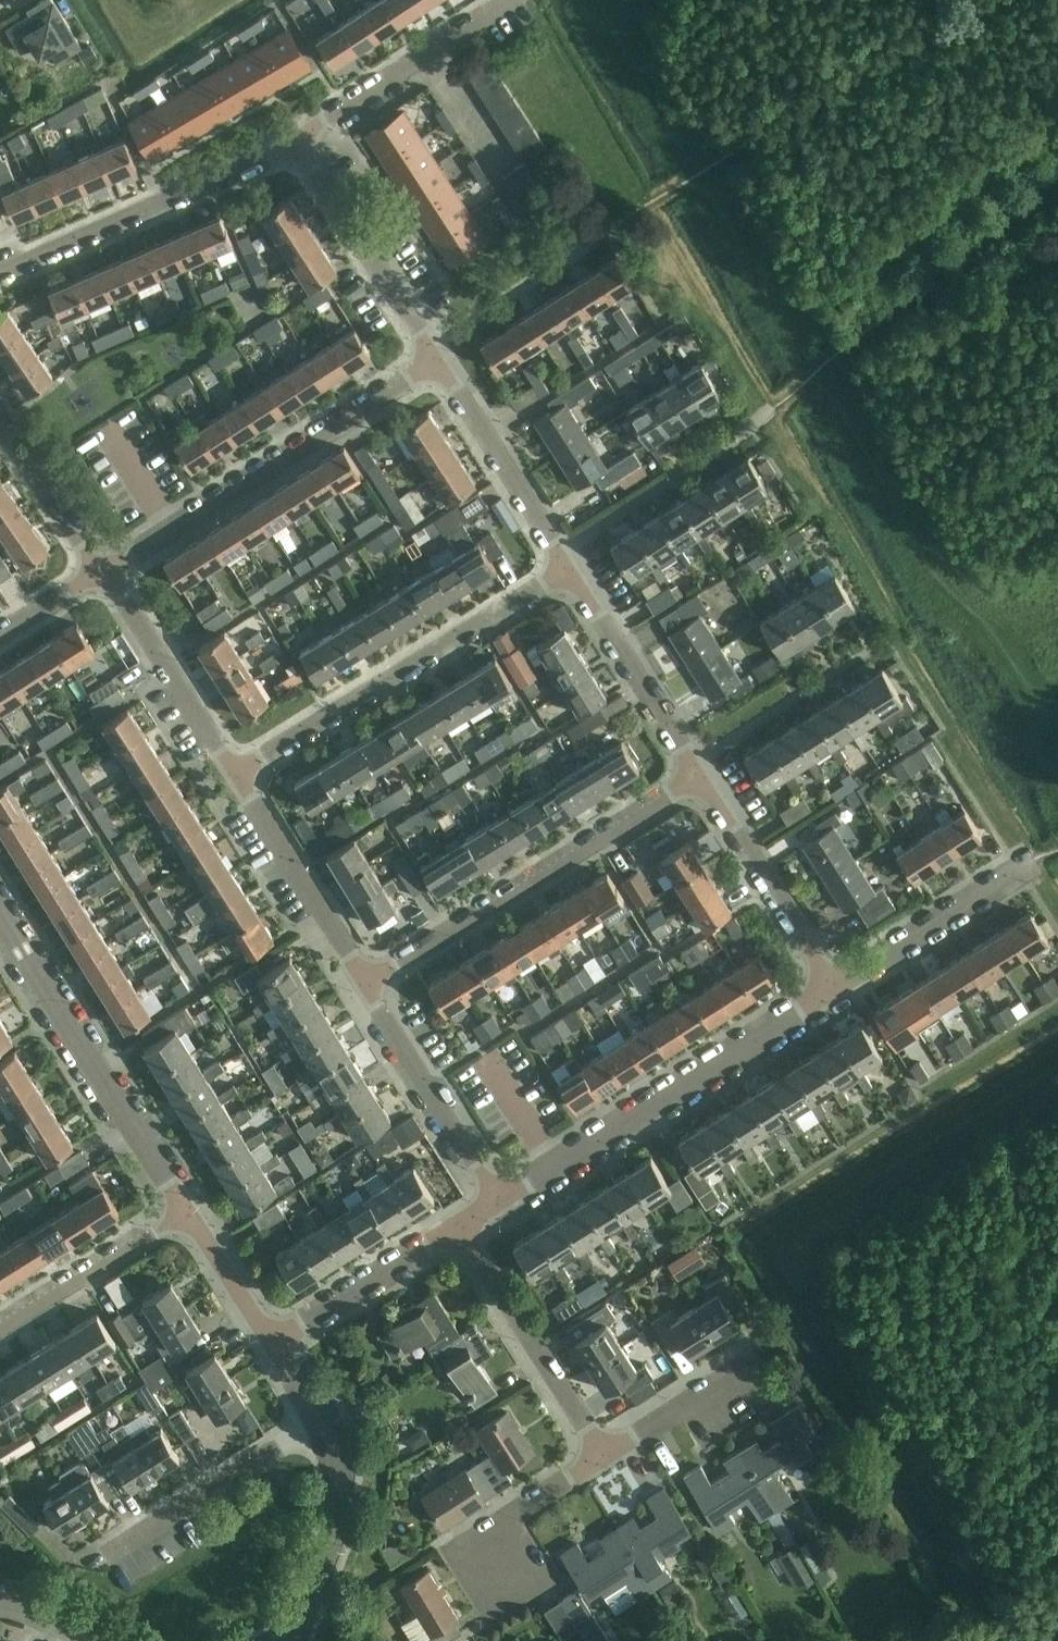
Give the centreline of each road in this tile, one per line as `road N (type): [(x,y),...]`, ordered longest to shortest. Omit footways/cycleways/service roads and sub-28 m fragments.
road 1 (track): [(586,0),(1057,810)]
road 2 (track): [(1057,1068),(782,1235),(776,1249),(784,1276),(1015,1640)]
road 3 (residential): [(501,1202),(831,986)]
road 4 (residential): [(107,569),(437,360)]
road 5 (residential): [(234,778),(565,571)]
road 6 (residential): [(362,987),(693,782)]
road 7 (tertiary): [(188,1213),(0,915)]
road 8 (residential): [(0,276),(294,142)]
road 9 (residential): [(605,1456),(458,1226)]
road 10 (residential): [(294,142),(513,0)]
road 11 (residential): [(437,360),(294,142)]
road 12 (residential): [(501,1202),(362,987)]
road 13 (residential): [(106,1555),(319,1422)]
road 14 (residential): [(565,571),(437,360)]
road 15 (residential): [(693,782),(565,571)]
road 16 (residential): [(831,986),(693,782)]
road 17 (residential): [(362,987),(234,778)]
road 18 (residential): [(234,778),(107,569)]
road 19 (tertiary): [(288,1640),(337,1514),(336,1463),(319,1422)]
road 20 (residential): [(831,986),(1023,864)]
road 21 (residential): [(0,1331),(188,1213)]
road 22 (residential): [(271,1345),(458,1226)]
road 23 (residential): [(507,1567),(485,1532),(605,1456)]
road 24 (residential): [(107,569),(0,424)]
road 25 (residential): [(605,1456),(738,1373)]
road 26 (tertiary): [(271,1345),(188,1213)]
road 27 (residential): [(0,636),(107,569)]

